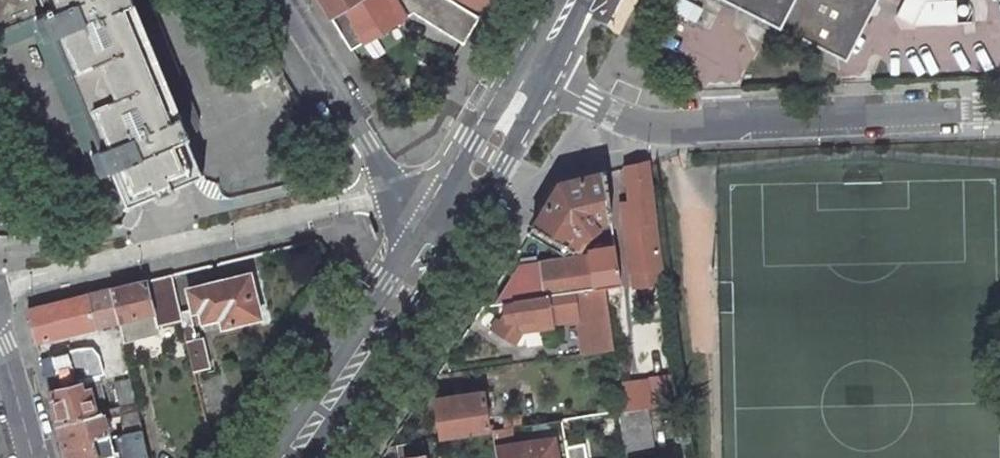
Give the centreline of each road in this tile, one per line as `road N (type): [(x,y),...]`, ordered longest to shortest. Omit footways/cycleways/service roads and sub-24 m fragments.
road 1 (residential): [(999,110),(687,128),(638,123),(533,77)]
road 2 (residential): [(275,0),(368,146),(438,234)]
road 3 (tertiary): [(288,457),(438,234)]
road 4 (tertiary): [(438,234),(533,77)]

